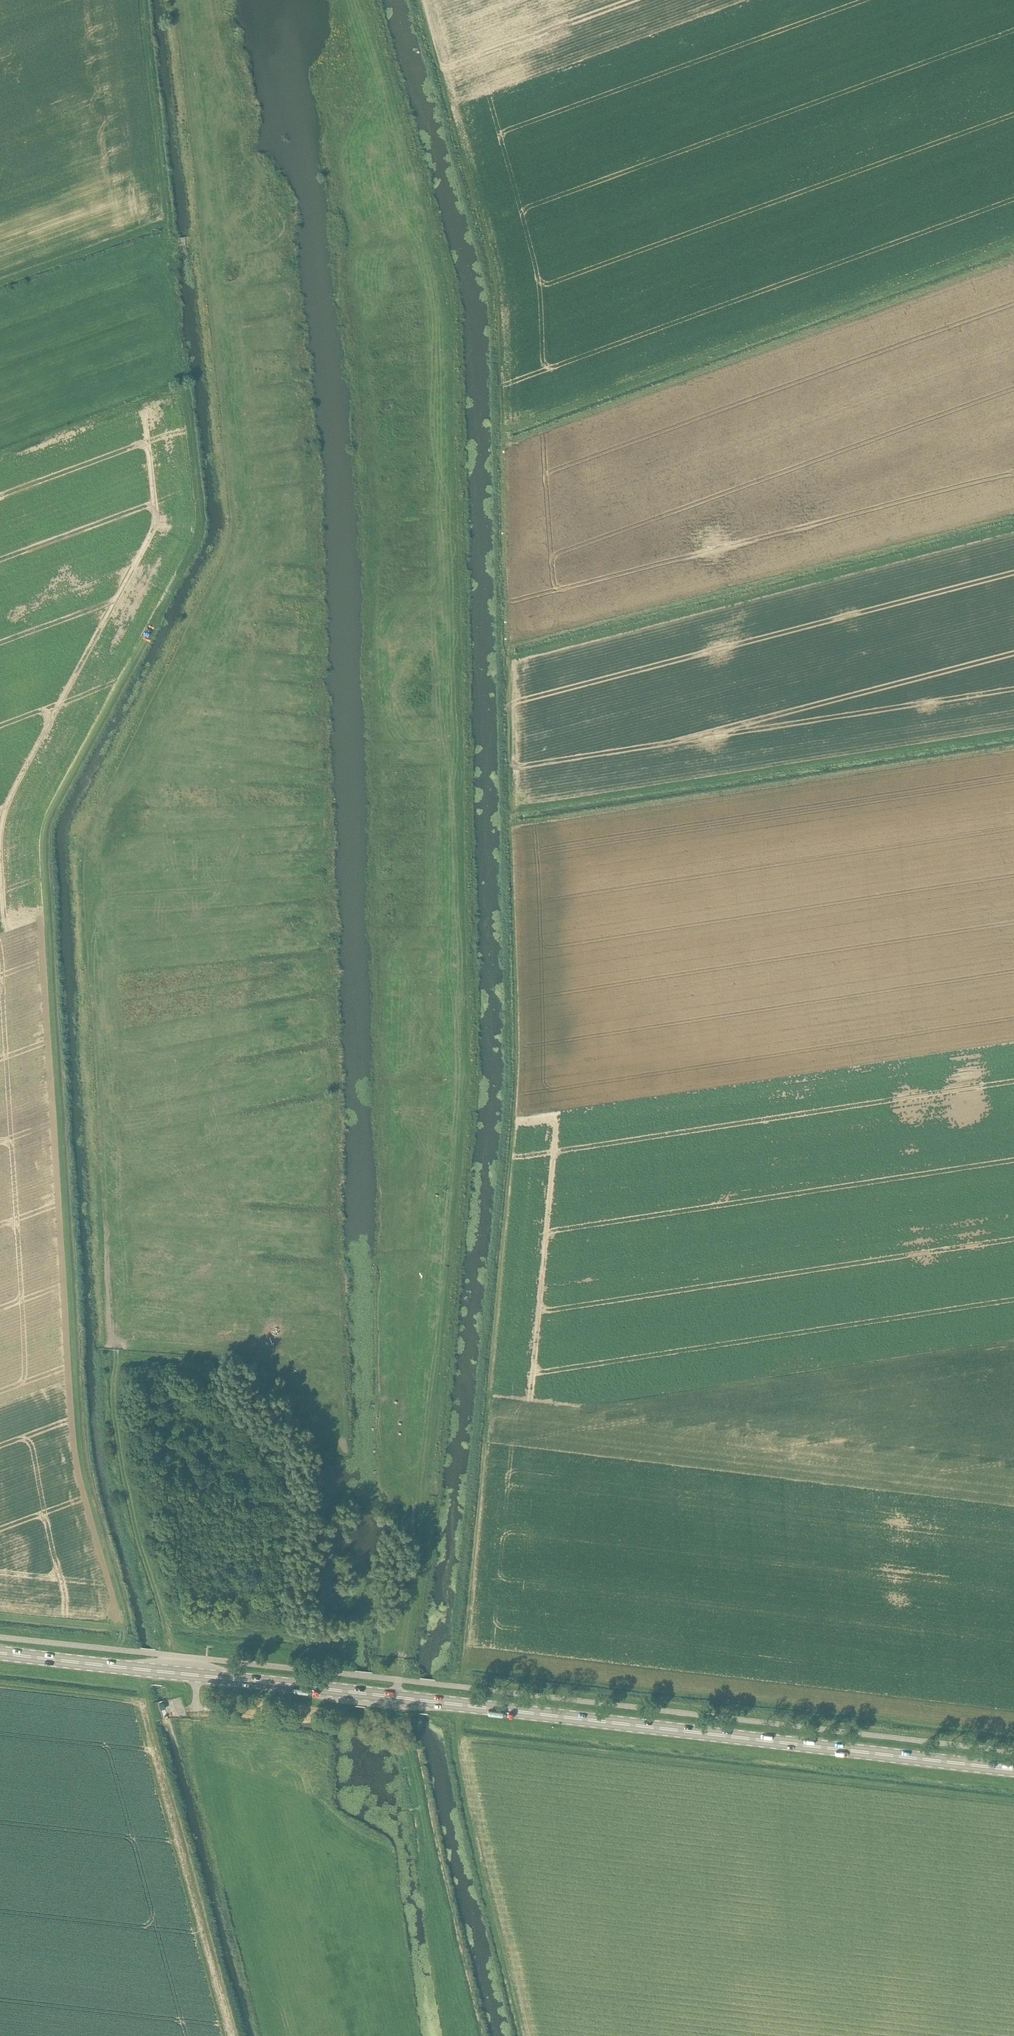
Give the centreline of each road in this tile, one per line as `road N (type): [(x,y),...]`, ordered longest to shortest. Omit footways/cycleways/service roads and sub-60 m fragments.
road 1 (primary): [(1013,1769),(0,1653)]

